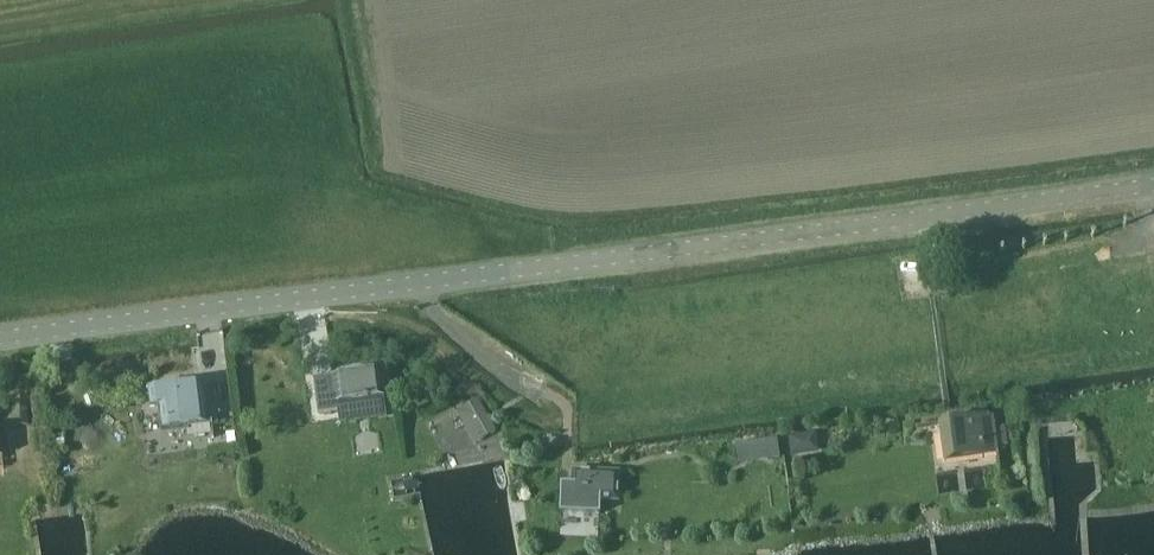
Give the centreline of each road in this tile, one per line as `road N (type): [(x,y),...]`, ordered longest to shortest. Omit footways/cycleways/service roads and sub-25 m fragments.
road 1 (unclassified): [(1153,188),(0,339)]

